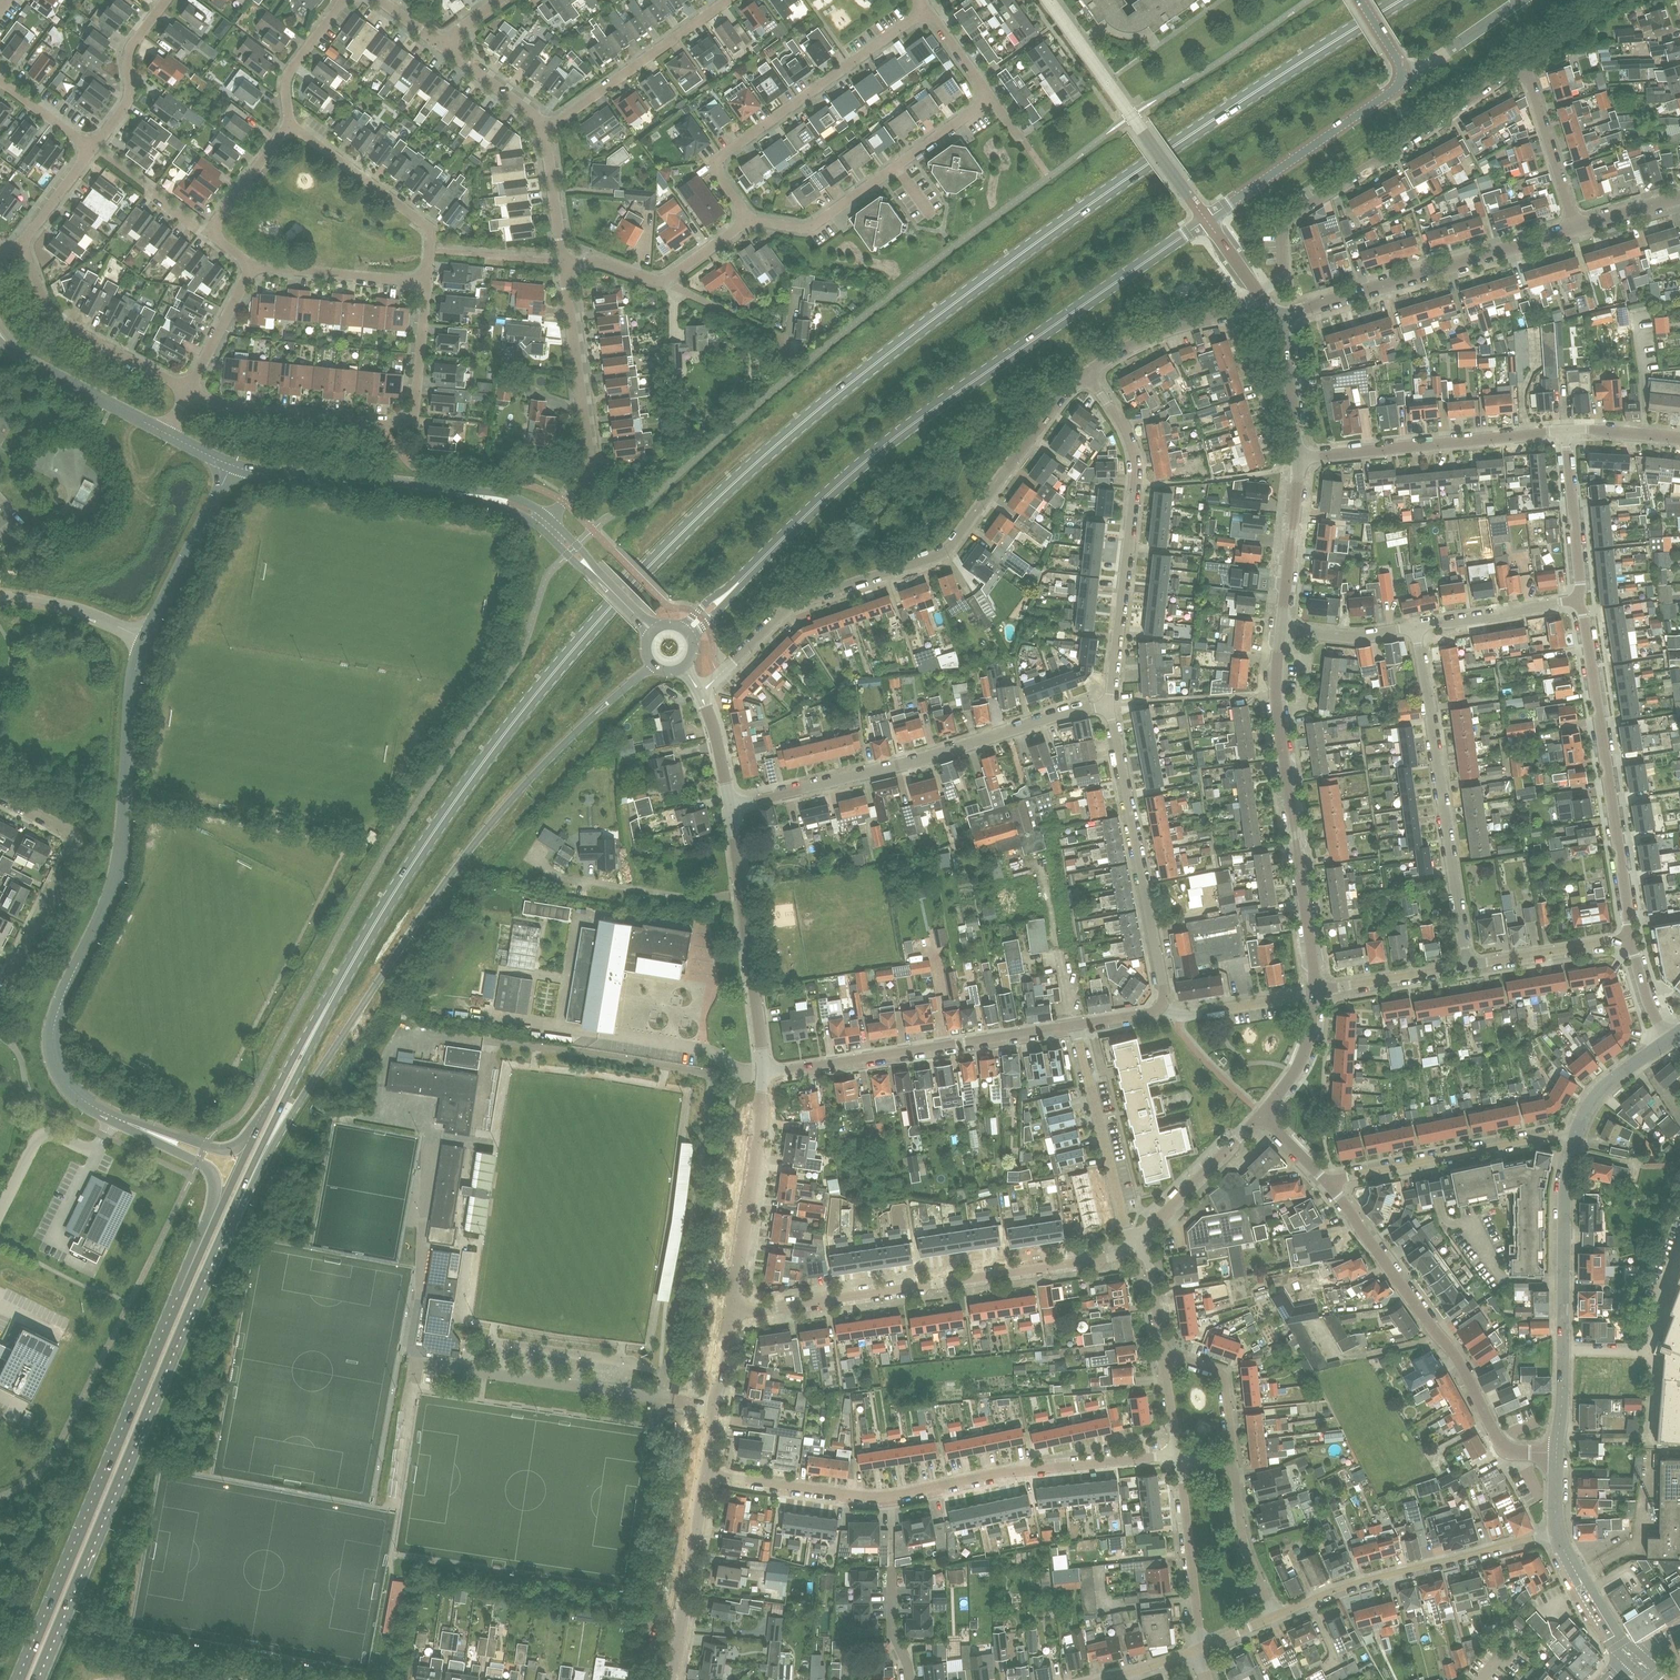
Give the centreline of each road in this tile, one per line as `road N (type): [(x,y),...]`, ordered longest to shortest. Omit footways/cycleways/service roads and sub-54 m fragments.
road 1 (primary): [(320,1019),(413,863),(498,744),(702,513),(807,418),(1000,270),(1401,0)]
road 2 (primary): [(235,1209),(462,859),(545,762),(653,665)]
road 3 (tertiary): [(686,631),(866,458),(1206,218)]
road 4 (tertiary): [(131,1125),(99,1112),(65,1081),(53,1033),(116,875),(140,642)]
road 5 (residential): [(702,693),(792,604),(946,551),(1086,373)]
road 6 (primary): [(39,1679),(235,1209)]
road 7 (residential): [(707,1473),(876,1497),(1001,1472),(1179,1457)]
road 8 (primary): [(180,1292),(18,1679)]
road 9 (residential): [(732,1310),(1104,1258),(1136,1242)]
road 10 (residential): [(731,807),(1109,706)]
road 11 (residential): [(427,283),(413,425),(224,408),(188,391)]
road 12 (tertiary): [(1557,1454),(1514,1453),(1501,1445),(1458,1359),(1329,1185)]
road 13 (tertiary): [(1318,993),(1277,707),(1281,629)]
road 14 (residential): [(1260,293),(1280,277),(1291,217),(1505,73),(1523,71)]
road 15 (residential): [(1109,706),(1136,470),(1130,440),(1086,373)]
road 16 (residential): [(1630,939),(1578,600)]
road 17 (residential): [(1467,966),(1415,628)]
road 18 (residential): [(749,219),(716,173),(720,156),(926,9)]
road 19 (tertiary): [(230,468),(481,496),(524,508),(545,524)]
road 20 (residential): [(765,1074),(1075,1024)]
road 21 (residential): [(1278,318),(1576,228)]
road 22 (residential): [(1162,1005),(1109,706)]
road 23 (unclassified): [(1276,1616),(1342,1587),(1556,1531)]
road 24 (residential): [(749,219),(813,226),(990,99)]
road 25 (residential): [(1206,218),(1049,0)]
road 26 (residential): [(1565,431),(1299,458)]
road 27 (residential): [(0,995),(76,847),(71,831),(0,794)]
road 28 (residential): [(1329,1185),(1575,1134)]
road 29 (tertiary): [(1206,218),(1402,78)]
road 30 (residential): [(732,1310),(765,1074)]
road 31 (residential): [(564,265),(588,445),(572,494)]
road 32 (residential): [(188,391),(60,324),(21,246)]
road 33 (residential): [(289,126),(433,233),(427,283)]
road 34 (residential): [(1136,1242),(1126,1232),(1075,1024)]
road 35 (residential): [(546,130),(730,0)]
road 36 (tertiary): [(1563,1351),(1565,1187),(1575,1134)]
road 37 (tertiary): [(131,1125),(213,1177),(210,1209),(180,1292)]
road 38 (residential): [(667,1679),(707,1473)]
road 39 (primary): [(235,1209),(320,1019)]
road 40 (tertiary): [(140,642),(230,468)]
road 41 (residential): [(1200,1650),(1179,1457)]
road 42 (residential): [(1086,373),(1138,341),(1230,312),(1260,293)]
road 43 (residential): [(765,1074),(742,894)]
road 44 (residential): [(742,894),(695,899),(564,877)]
road 45 (residential): [(1136,1242),(1263,1116)]
road 46 (residential): [(427,283),(252,266)]
road 47 (tertiary): [(1281,629),(1299,458)]
road 48 (residential): [(92,148),(125,105),(134,44),(167,0)]
road 49 (residential): [(1578,600),(1565,431)]
road 50 (primary): [(252,1140),(180,1292)]
road 51 (residential): [(1576,228),(1523,71)]
road 52 (residential): [(1578,600),(1415,628)]
road 53 (residential): [(1467,966),(1630,939)]
road 54 (residential): [(707,1473),(732,1310)]
road 55 (tertiary): [(22,357),(167,432)]
road 56 (residential): [(1162,1005),(1191,1016),(1318,993)]
road 57 (residential): [(1276,1616),(1243,1535),(1235,1468)]
road 58 (residential): [(1235,1468),(1223,1374),(1165,1360)]
road 59 (tertiary): [(653,631),(545,524)]
road 60 (residential): [(1318,993),(1467,966)]
road 61 (tertiary): [(1633,1660),(1556,1531)]
road 62 (tertiary): [(140,642),(61,603),(0,595)]
road 63 (residential): [(790,355),(772,334),(663,282)]
road 64 (residential): [(289,126),(287,81),(344,0)]
road 65 (residential): [(1402,78),(1523,0)]
road 66 (tertiary): [(1299,458),(1278,318)]
road 67 (residential): [(188,391),(252,266)]
road 68 (primary): [(320,1019),(252,1140)]
road 69 (tertiary): [(1263,1116),(1303,1059),(1318,993)]
road 70 (residential): [(440,44),(546,130)]
road 71 (residential): [(546,130),(564,265)]
road 72 (tertiary): [(1575,1134),(1601,1090),(1669,1040)]
road 73 (residential): [(1415,628),(1366,636),(1281,629)]
road 74 (residential): [(210,233),(289,126)]
road 75 (tertiary): [(252,1140),(217,1150),(131,1125)]
road 76 (residential): [(1165,1360),(1150,1267),(1136,1242)]
road 77 (residential): [(21,246),(92,148)]

